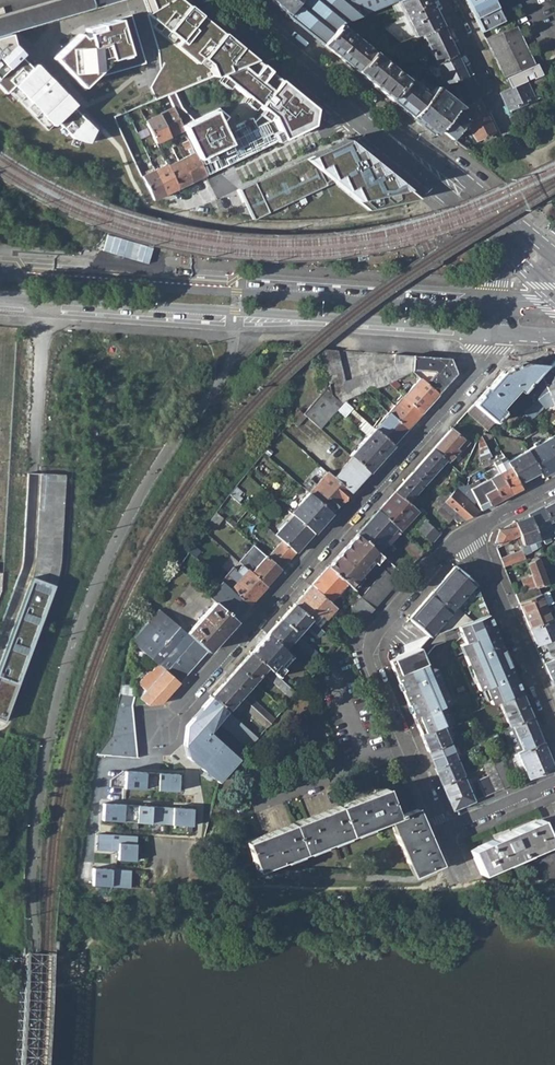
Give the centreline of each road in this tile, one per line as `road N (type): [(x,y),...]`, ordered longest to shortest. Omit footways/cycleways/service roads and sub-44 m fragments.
road 1 (tertiary): [(501,307),(0,274)]
road 2 (tertiary): [(0,295),(498,332)]
road 3 (residential): [(469,534),(375,634),(370,649),(445,830)]
road 4 (residential): [(314,558),(485,361),(498,332)]
road 5 (residential): [(148,745),(314,558)]
road 6 (secondary): [(554,256),(364,113)]
road 7 (residential): [(166,213),(364,113)]
road 8 (residential): [(469,534),(554,731)]
road 9 (secondary): [(364,113),(502,242)]
road 10 (secondary): [(228,0),(364,113)]
road 11 (residential): [(443,0),(501,127)]
road 12 (residential): [(445,830),(554,782)]

